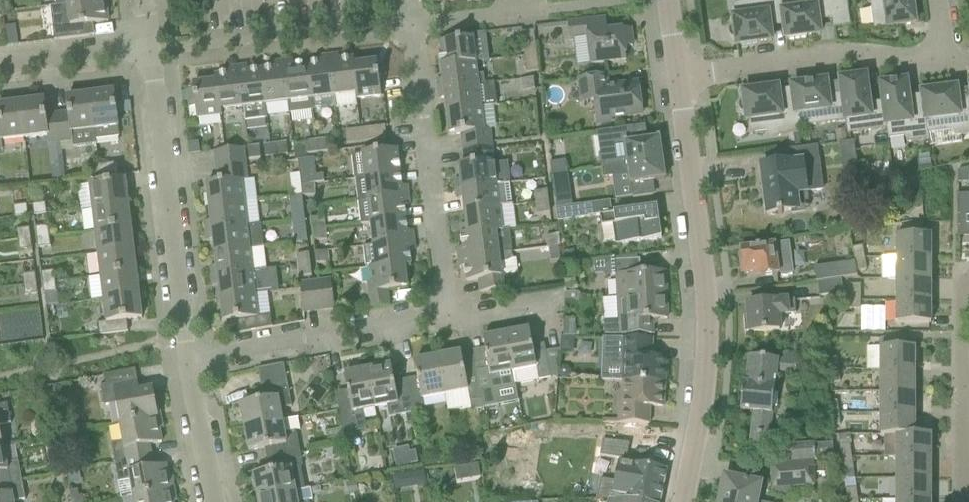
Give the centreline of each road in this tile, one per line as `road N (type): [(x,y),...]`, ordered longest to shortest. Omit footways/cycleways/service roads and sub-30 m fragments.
road 1 (residential): [(683,77),(699,177),(708,354),(683,501)]
road 2 (unclassified): [(458,323),(408,0)]
road 3 (unclassified): [(191,337),(157,57)]
road 4 (unclassified): [(197,360),(458,323)]
road 5 (residential): [(683,77),(855,59),(941,64)]
road 6 (unclassified): [(0,71),(157,57)]
road 7 (residential): [(218,501),(197,360)]

